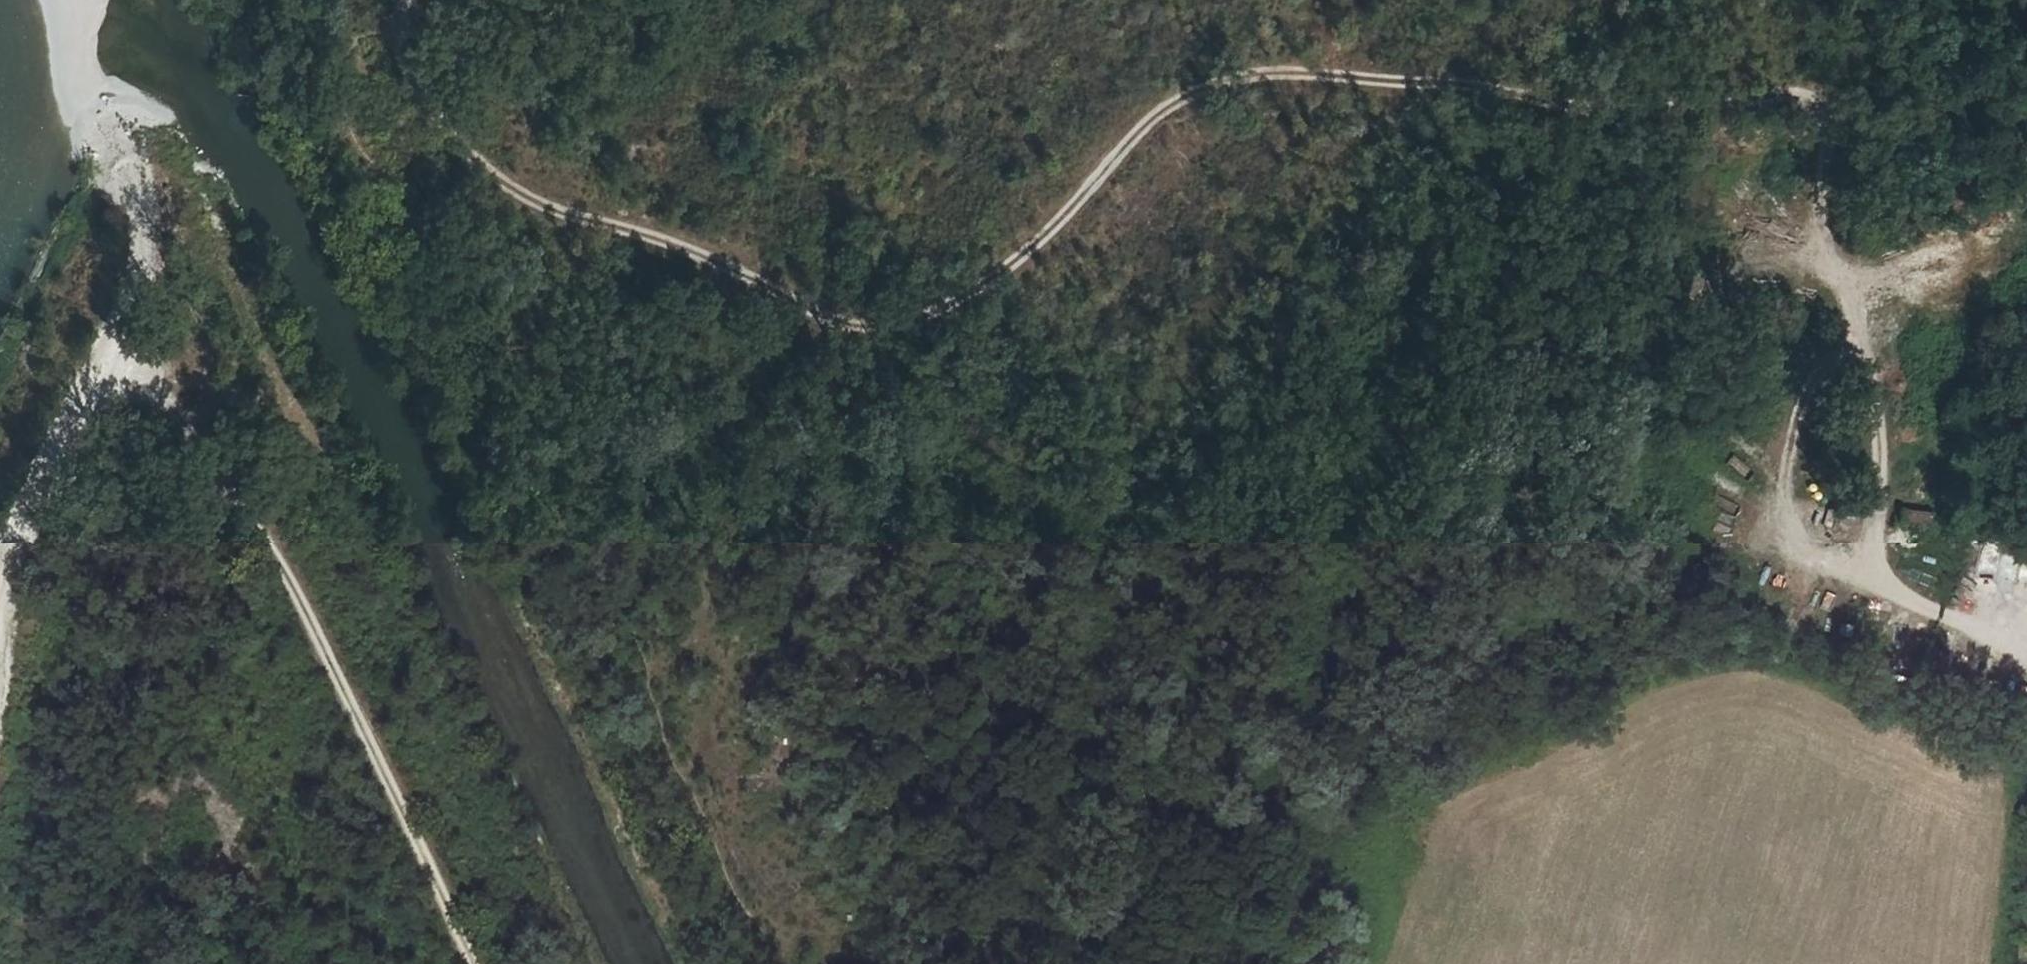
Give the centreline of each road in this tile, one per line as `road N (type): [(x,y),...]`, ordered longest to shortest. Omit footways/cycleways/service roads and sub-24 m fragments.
road 1 (track): [(387,29),(398,69),(490,175),(545,208),(677,245),(833,319),(895,333),(986,284),(1143,127),(1213,81),(1297,68),(1591,106),(1815,95)]
road 2 (track): [(0,570),(78,396),(114,373),(179,415),(281,563),(474,963)]
road 3 (track): [(1815,95),(1830,138),(1819,236),(1849,292),(1879,433),(1877,560),(1899,594),(2026,657)]

